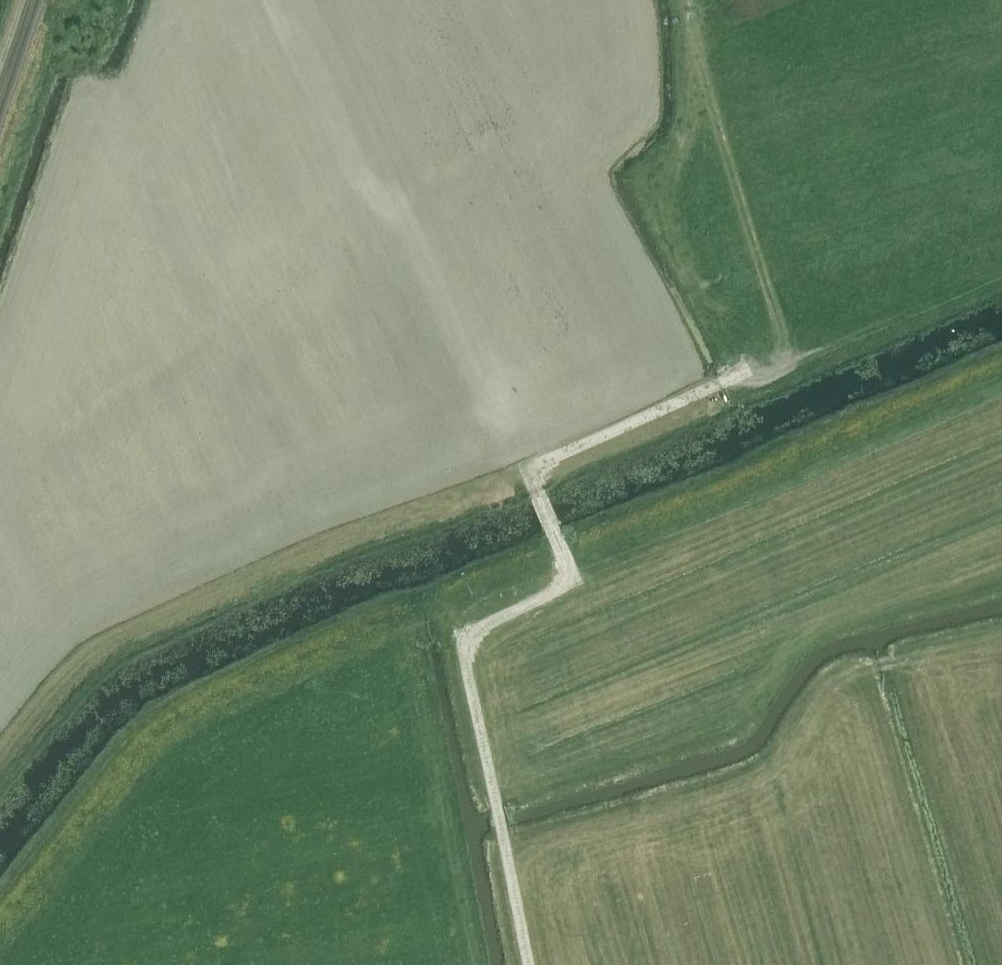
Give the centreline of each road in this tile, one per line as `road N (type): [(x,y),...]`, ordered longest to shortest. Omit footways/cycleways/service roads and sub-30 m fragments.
road 1 (track): [(746,372),(528,469),(566,573),(554,590),(461,636),(527,964)]

